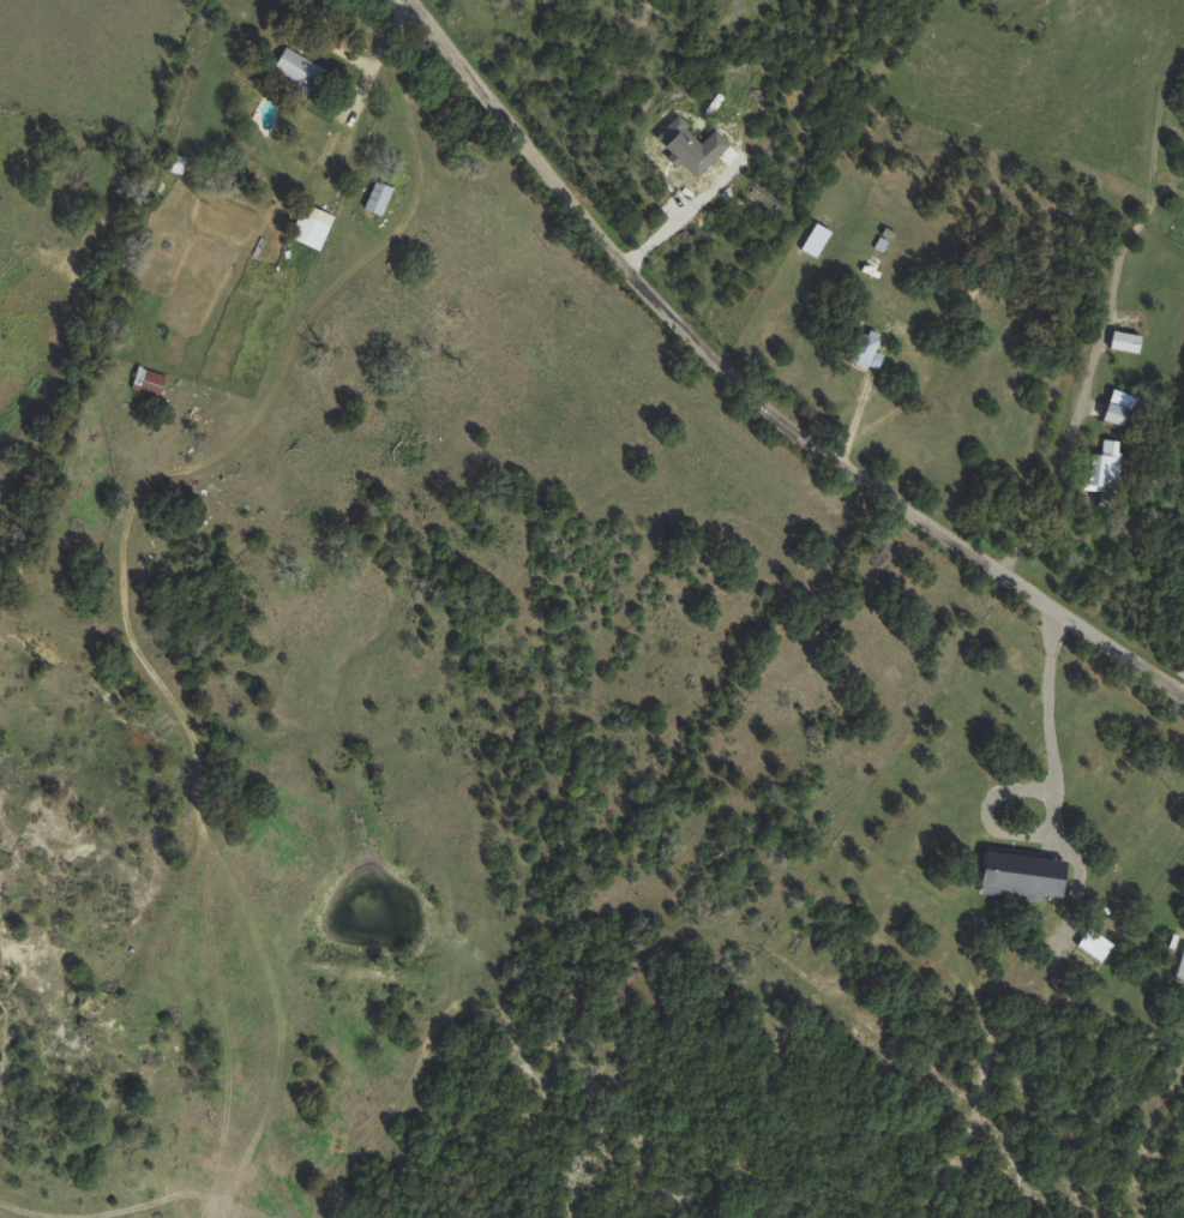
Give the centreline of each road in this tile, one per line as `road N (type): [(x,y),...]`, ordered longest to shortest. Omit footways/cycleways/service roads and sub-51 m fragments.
road 1 (residential): [(1183,689),(763,401),(618,256),(409,0)]

